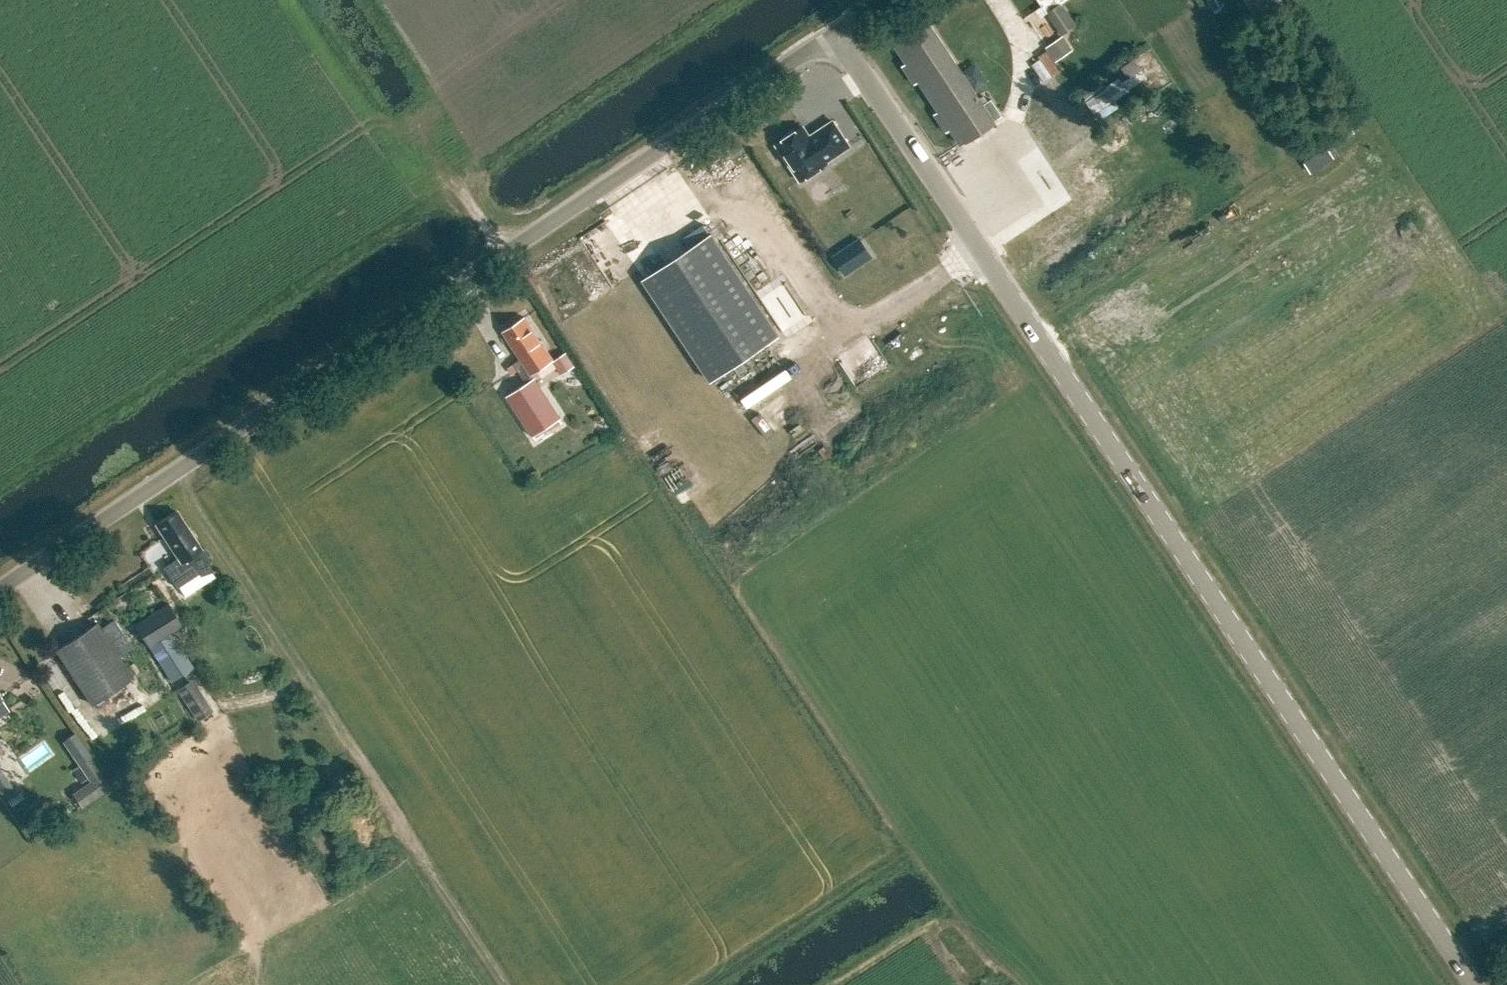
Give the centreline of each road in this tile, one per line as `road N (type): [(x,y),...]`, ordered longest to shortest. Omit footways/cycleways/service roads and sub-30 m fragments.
road 1 (unclassified): [(1474,984),(836,33)]
road 2 (unclassified): [(0,588),(836,33)]

